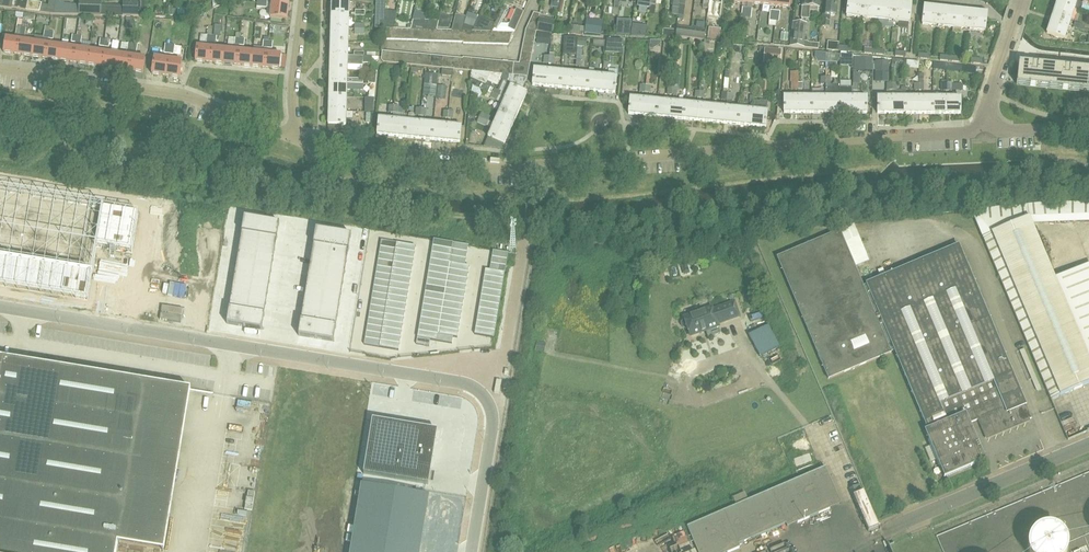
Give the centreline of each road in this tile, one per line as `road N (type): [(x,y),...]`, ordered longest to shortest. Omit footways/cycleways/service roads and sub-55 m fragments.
road 1 (residential): [(294,133),(320,148),(505,166),(984,127)]
road 2 (unclassified): [(472,551),(493,424),(491,407),(470,385),(0,307)]
road 3 (residential): [(294,133),(181,94),(0,66)]
road 4 (unclassified): [(884,533),(1088,447)]
road 5 (residential): [(294,133),(303,0)]
road 6 (residential): [(984,127),(1020,0)]

